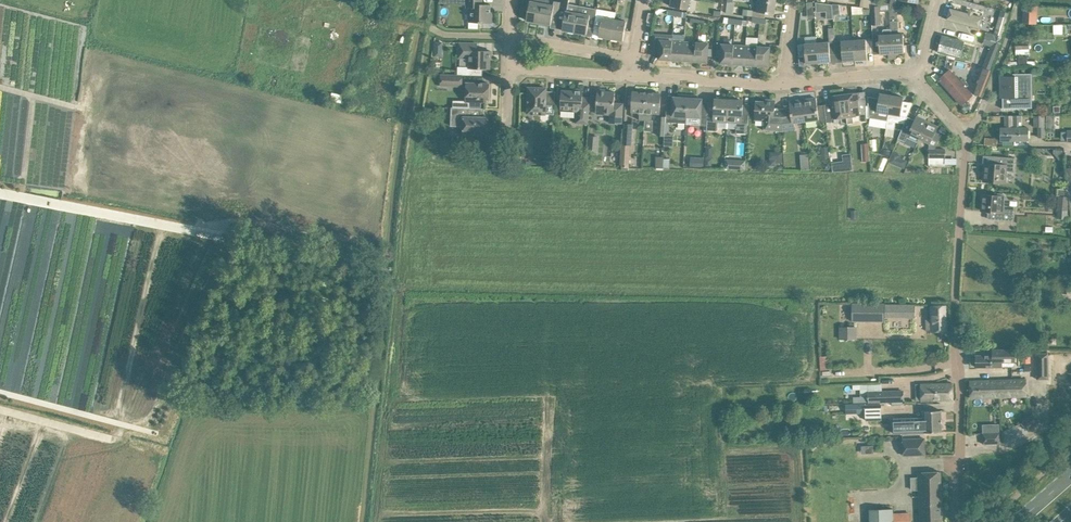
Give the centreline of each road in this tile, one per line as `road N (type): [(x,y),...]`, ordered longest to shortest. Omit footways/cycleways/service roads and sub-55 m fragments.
road 1 (residential): [(957,521),(955,290),(967,134)]
road 2 (residential): [(632,75),(784,84)]
road 3 (residential): [(784,84),(918,74)]
road 4 (residential): [(510,35),(635,58)]
road 5 (residential): [(509,68),(632,75)]

